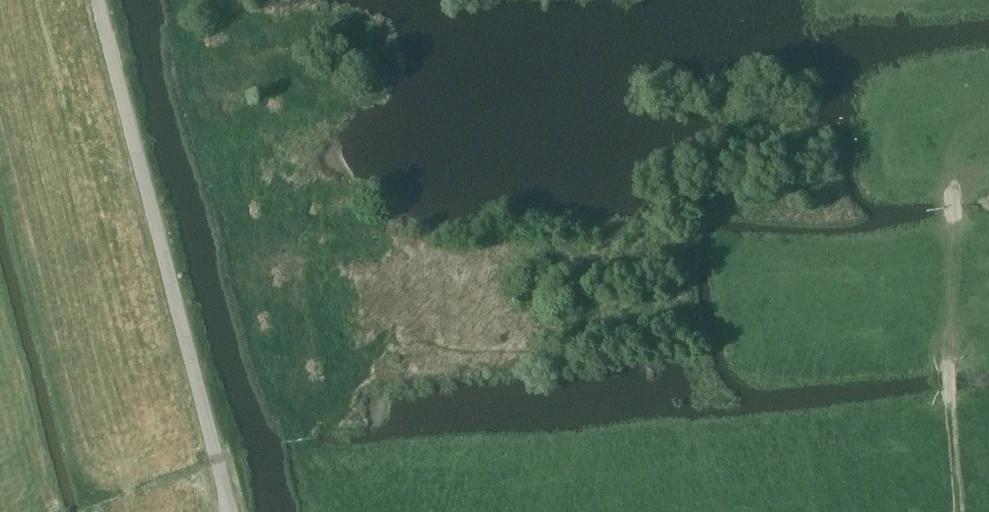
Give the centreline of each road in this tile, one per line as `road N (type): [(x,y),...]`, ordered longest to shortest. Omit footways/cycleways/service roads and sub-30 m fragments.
road 1 (unclassified): [(235,511),(106,0)]
road 2 (track): [(988,165),(956,183),(947,321),(958,511)]

